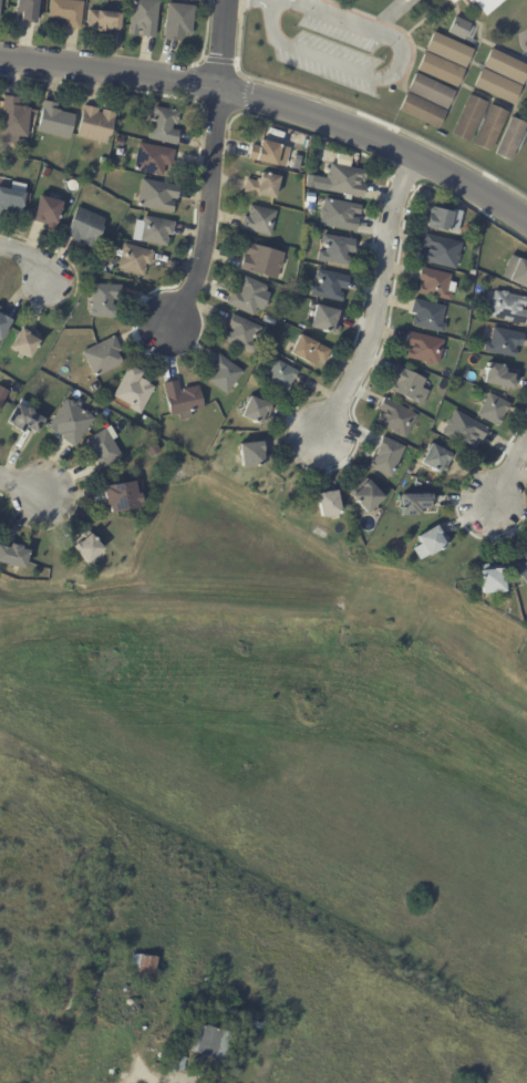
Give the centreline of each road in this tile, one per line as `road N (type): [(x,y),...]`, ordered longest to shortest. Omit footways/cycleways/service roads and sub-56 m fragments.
road 1 (tertiary): [(0,60),(157,75),(286,107),(399,149),(526,225)]
road 2 (residential): [(226,0),(206,231),(169,329)]
road 3 (residential): [(410,156),(369,343),(323,434)]

